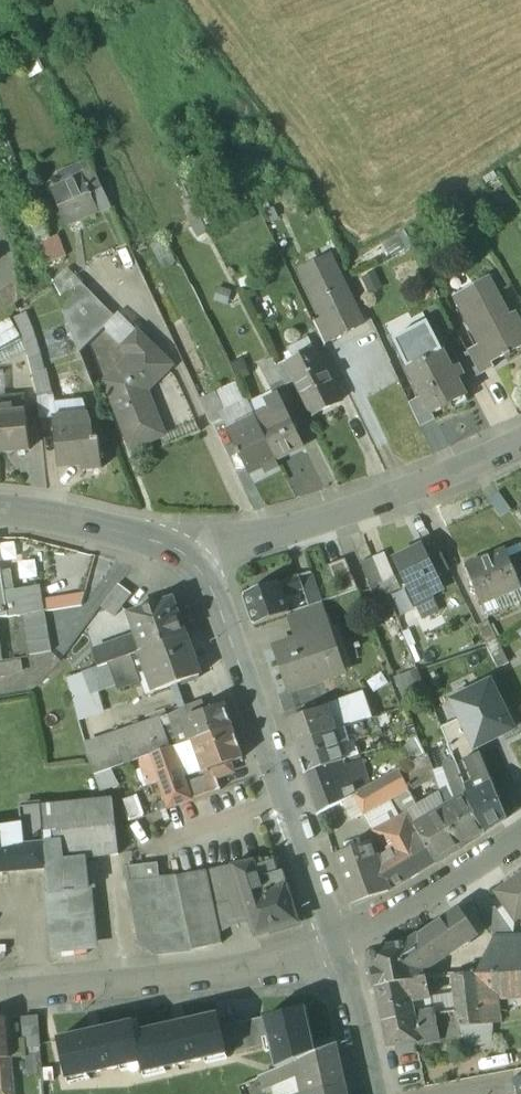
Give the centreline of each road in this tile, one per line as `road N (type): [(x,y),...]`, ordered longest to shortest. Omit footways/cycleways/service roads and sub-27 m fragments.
road 1 (tertiary): [(179,551),(205,576),(337,949)]
road 2 (residential): [(179,551),(254,538),(455,474),(520,441)]
road 3 (residential): [(337,949),(75,996),(0,1000)]
road 4 (residential): [(337,949),(520,834)]
road 5 (tertiary): [(179,551),(0,512)]
road 6 (tertiary): [(337,949),(369,1093)]

